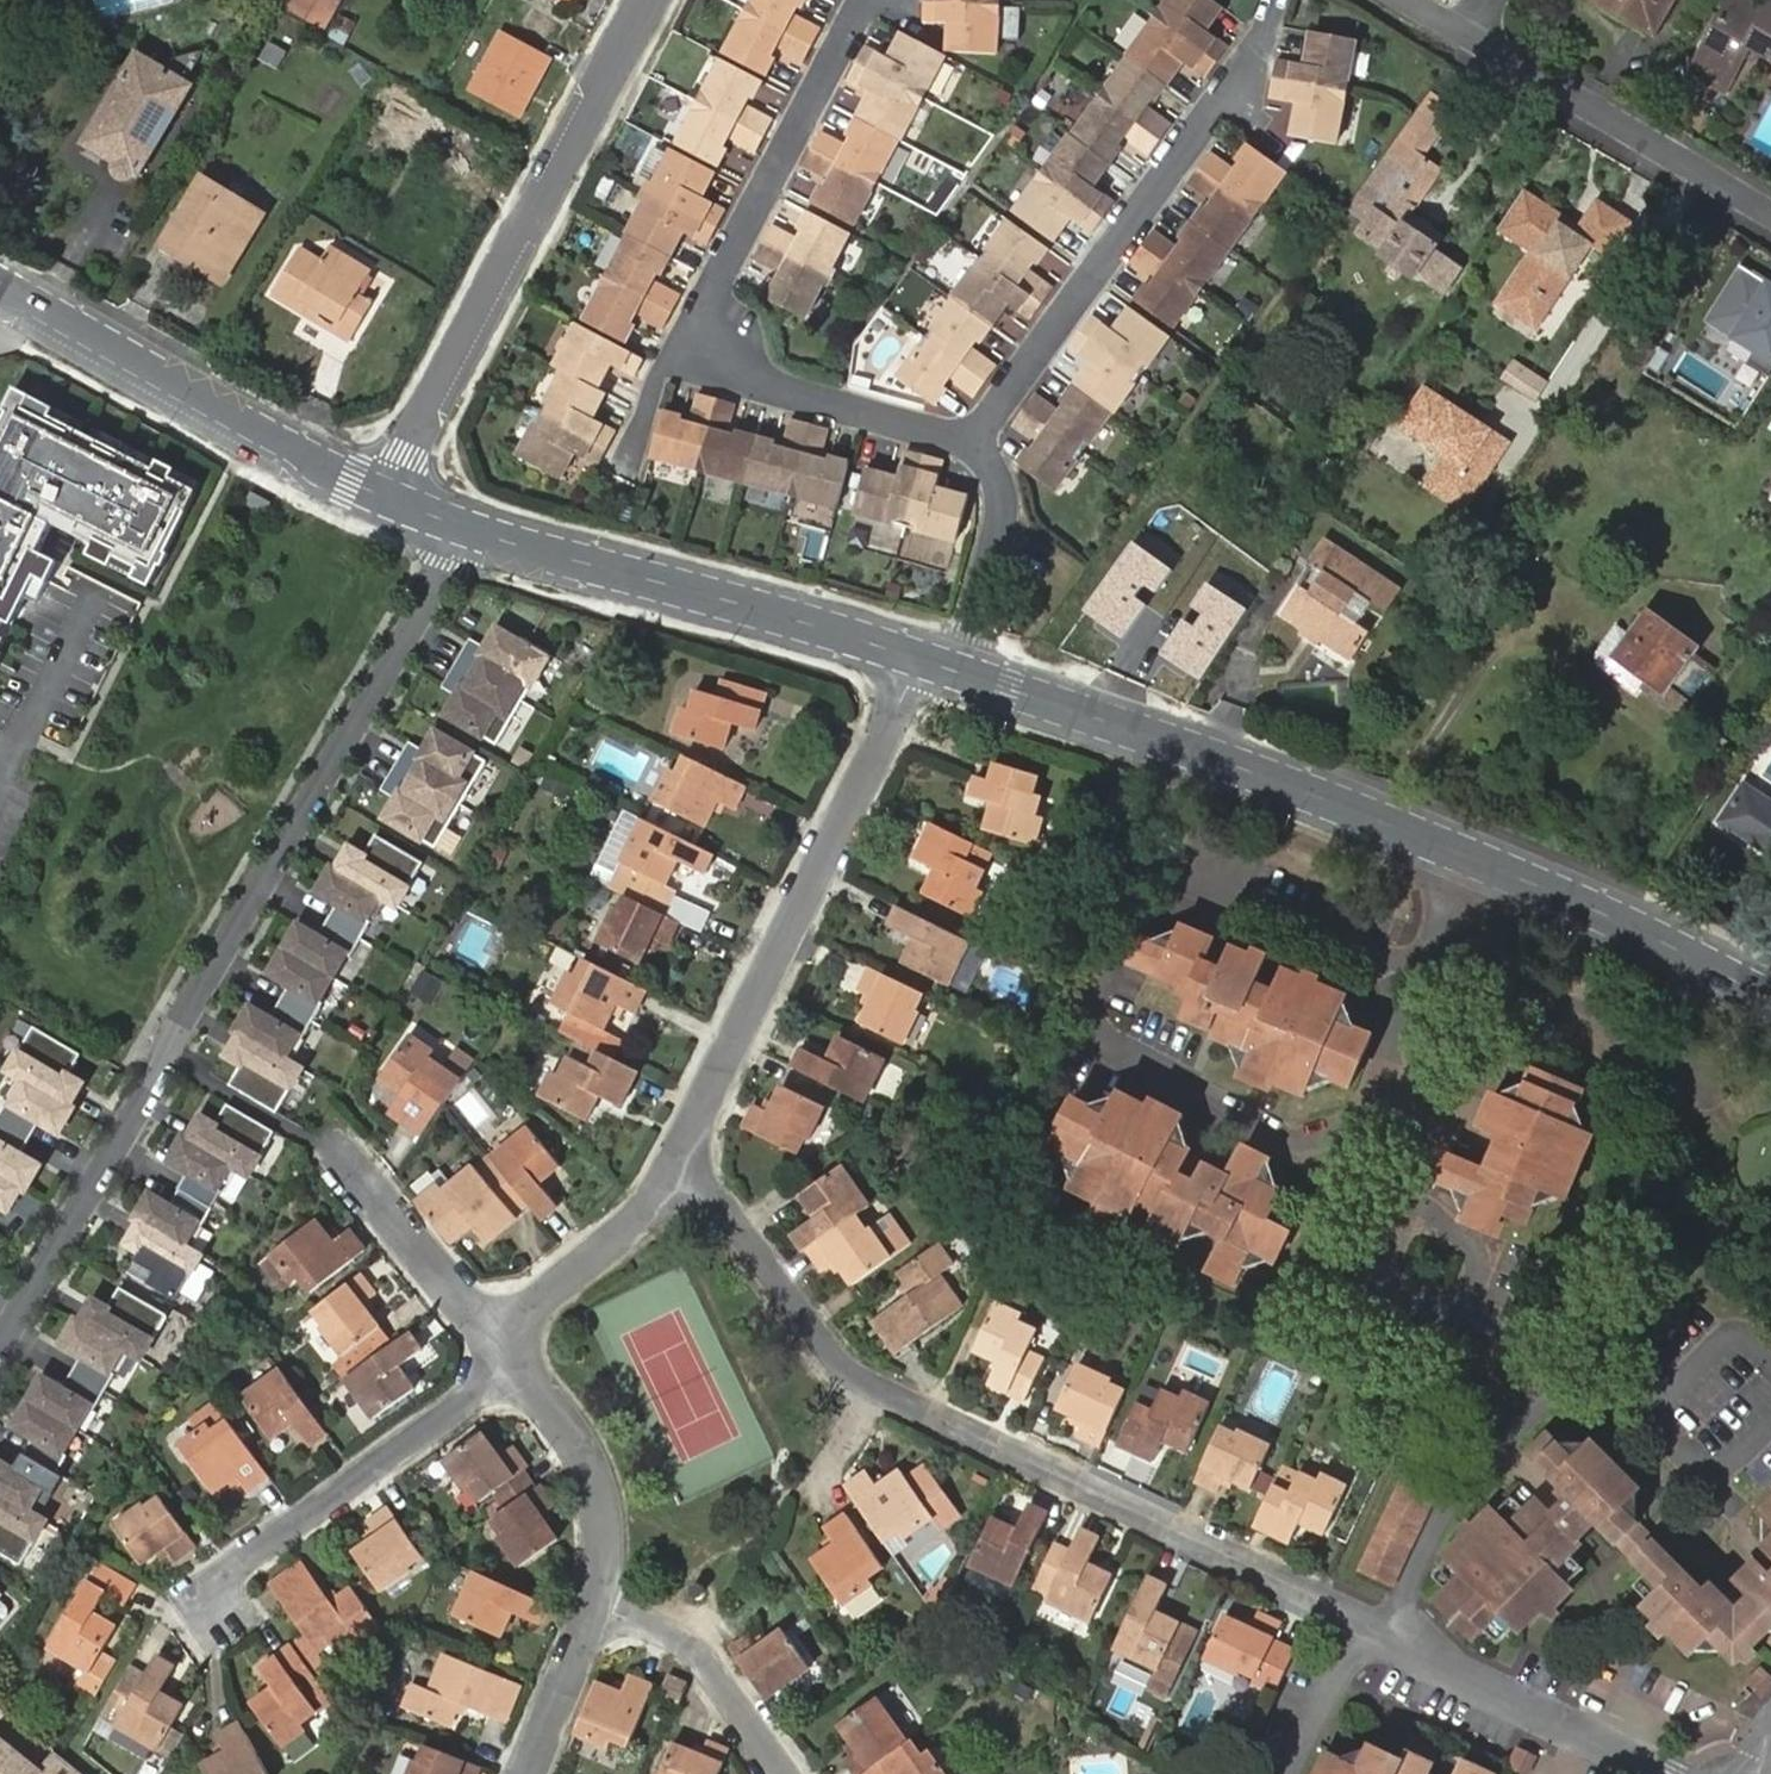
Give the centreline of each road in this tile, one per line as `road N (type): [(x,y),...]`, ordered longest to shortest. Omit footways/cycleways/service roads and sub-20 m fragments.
road 1 (residential): [(466,528),(0,1343)]
road 2 (residential): [(687,1173),(847,1370),(1388,1635)]
road 3 (residential): [(873,0),(711,295),(707,329),(717,357),(735,374),(977,443)]
road 4 (residential): [(917,656),(708,1088),(687,1173)]
road 5 (residential): [(1388,1635),(1468,1471),(1539,1401),(1610,1396),(1643,1409),(1713,1469),(1770,1414)]
road 6 (residential): [(390,494),(646,0)]
road 7 (residential): [(961,671),(1291,784),(1466,855)]
road 8 (residential): [(1381,1096),(1363,1122),(1316,1132),(1265,1118),(1103,1040),(1087,1017),(1093,992),(1137,885),(1150,872)]
road 9 (residential): [(466,528),(917,656)]
road 10 (residential): [(977,443),(1239,82)]
road 11 (residential): [(0,283),(161,379),(390,494)]
road 12 (residential): [(204,1604),(517,1363)]
road 13 (residential): [(1473,38),(1770,214)]
road 14 (residential): [(1466,855),(1641,926),(1770,997)]
road 15 (residential): [(1388,1635),(1669,1773)]
road 16 (residential): [(1702,1078),(1524,987),(1427,966)]
road 17 (residential): [(1427,966),(1392,964),(1178,871),(1150,872)]
road 18 (residential): [(596,1603),(617,1543),(597,1457),(517,1363)]
road 19 (residential): [(596,1603),(664,1630),(737,1705),(786,1773)]
road 20 (residential): [(1409,1210),(1380,1273),(1382,1289),(1442,1315),(1460,1309),(1481,1269),(1480,1251),(1467,1237)]
road 21 (residential): [(494,1334),(687,1173)]
road 22 (residential): [(332,1149),(494,1334)]
road 23 (residential): [(977,443),(1003,494),(961,671)]
road 24 (residential): [(525,1773),(596,1603)]
road 25 (residential): [(1427,966),(1381,1096)]
road 26 (residential): [(1381,1096),(1415,1146),(1409,1210)]

